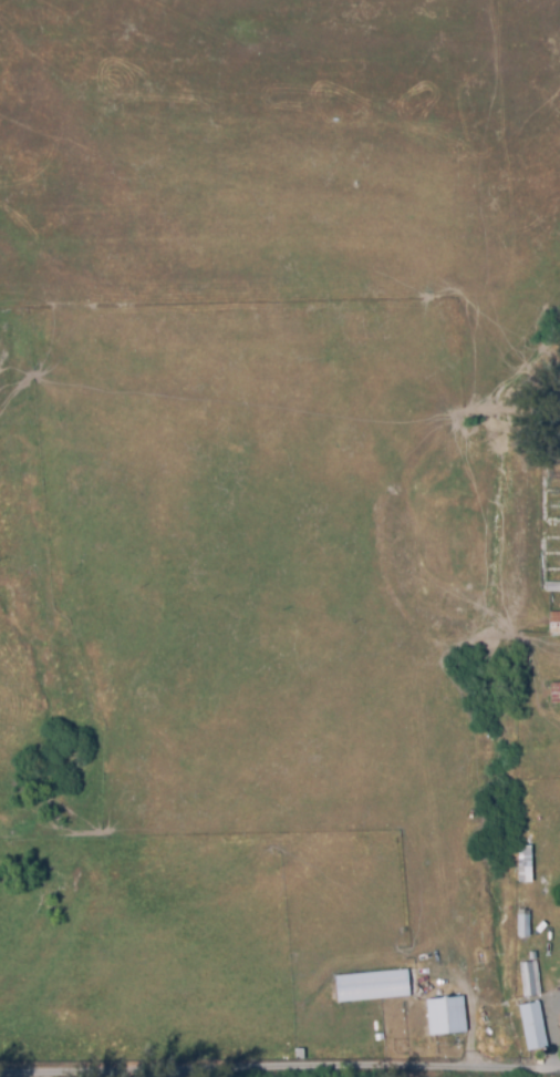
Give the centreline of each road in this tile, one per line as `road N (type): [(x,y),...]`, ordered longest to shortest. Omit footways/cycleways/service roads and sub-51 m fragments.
road 1 (residential): [(559,1065),(0,1068)]

